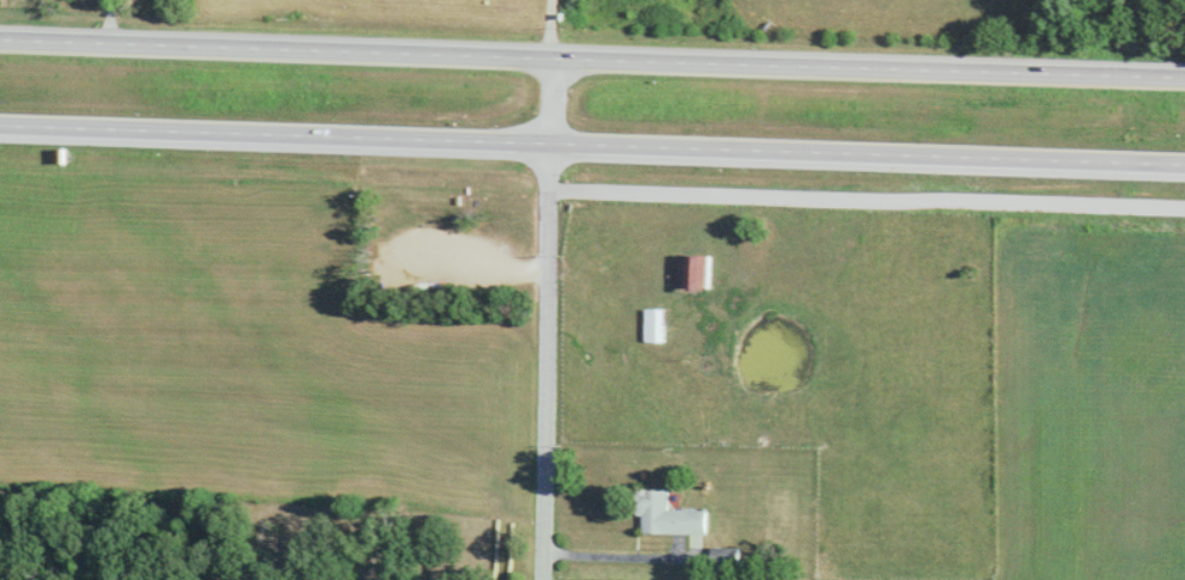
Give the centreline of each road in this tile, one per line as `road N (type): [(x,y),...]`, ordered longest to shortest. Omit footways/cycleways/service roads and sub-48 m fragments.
road 1 (motorway): [(1184,79),(549,59)]
road 2 (motorway): [(556,141),(1184,164)]
road 3 (trunk): [(0,124),(556,141)]
road 4 (trunk): [(549,59),(0,41)]
road 5 (residential): [(548,579),(556,141)]

